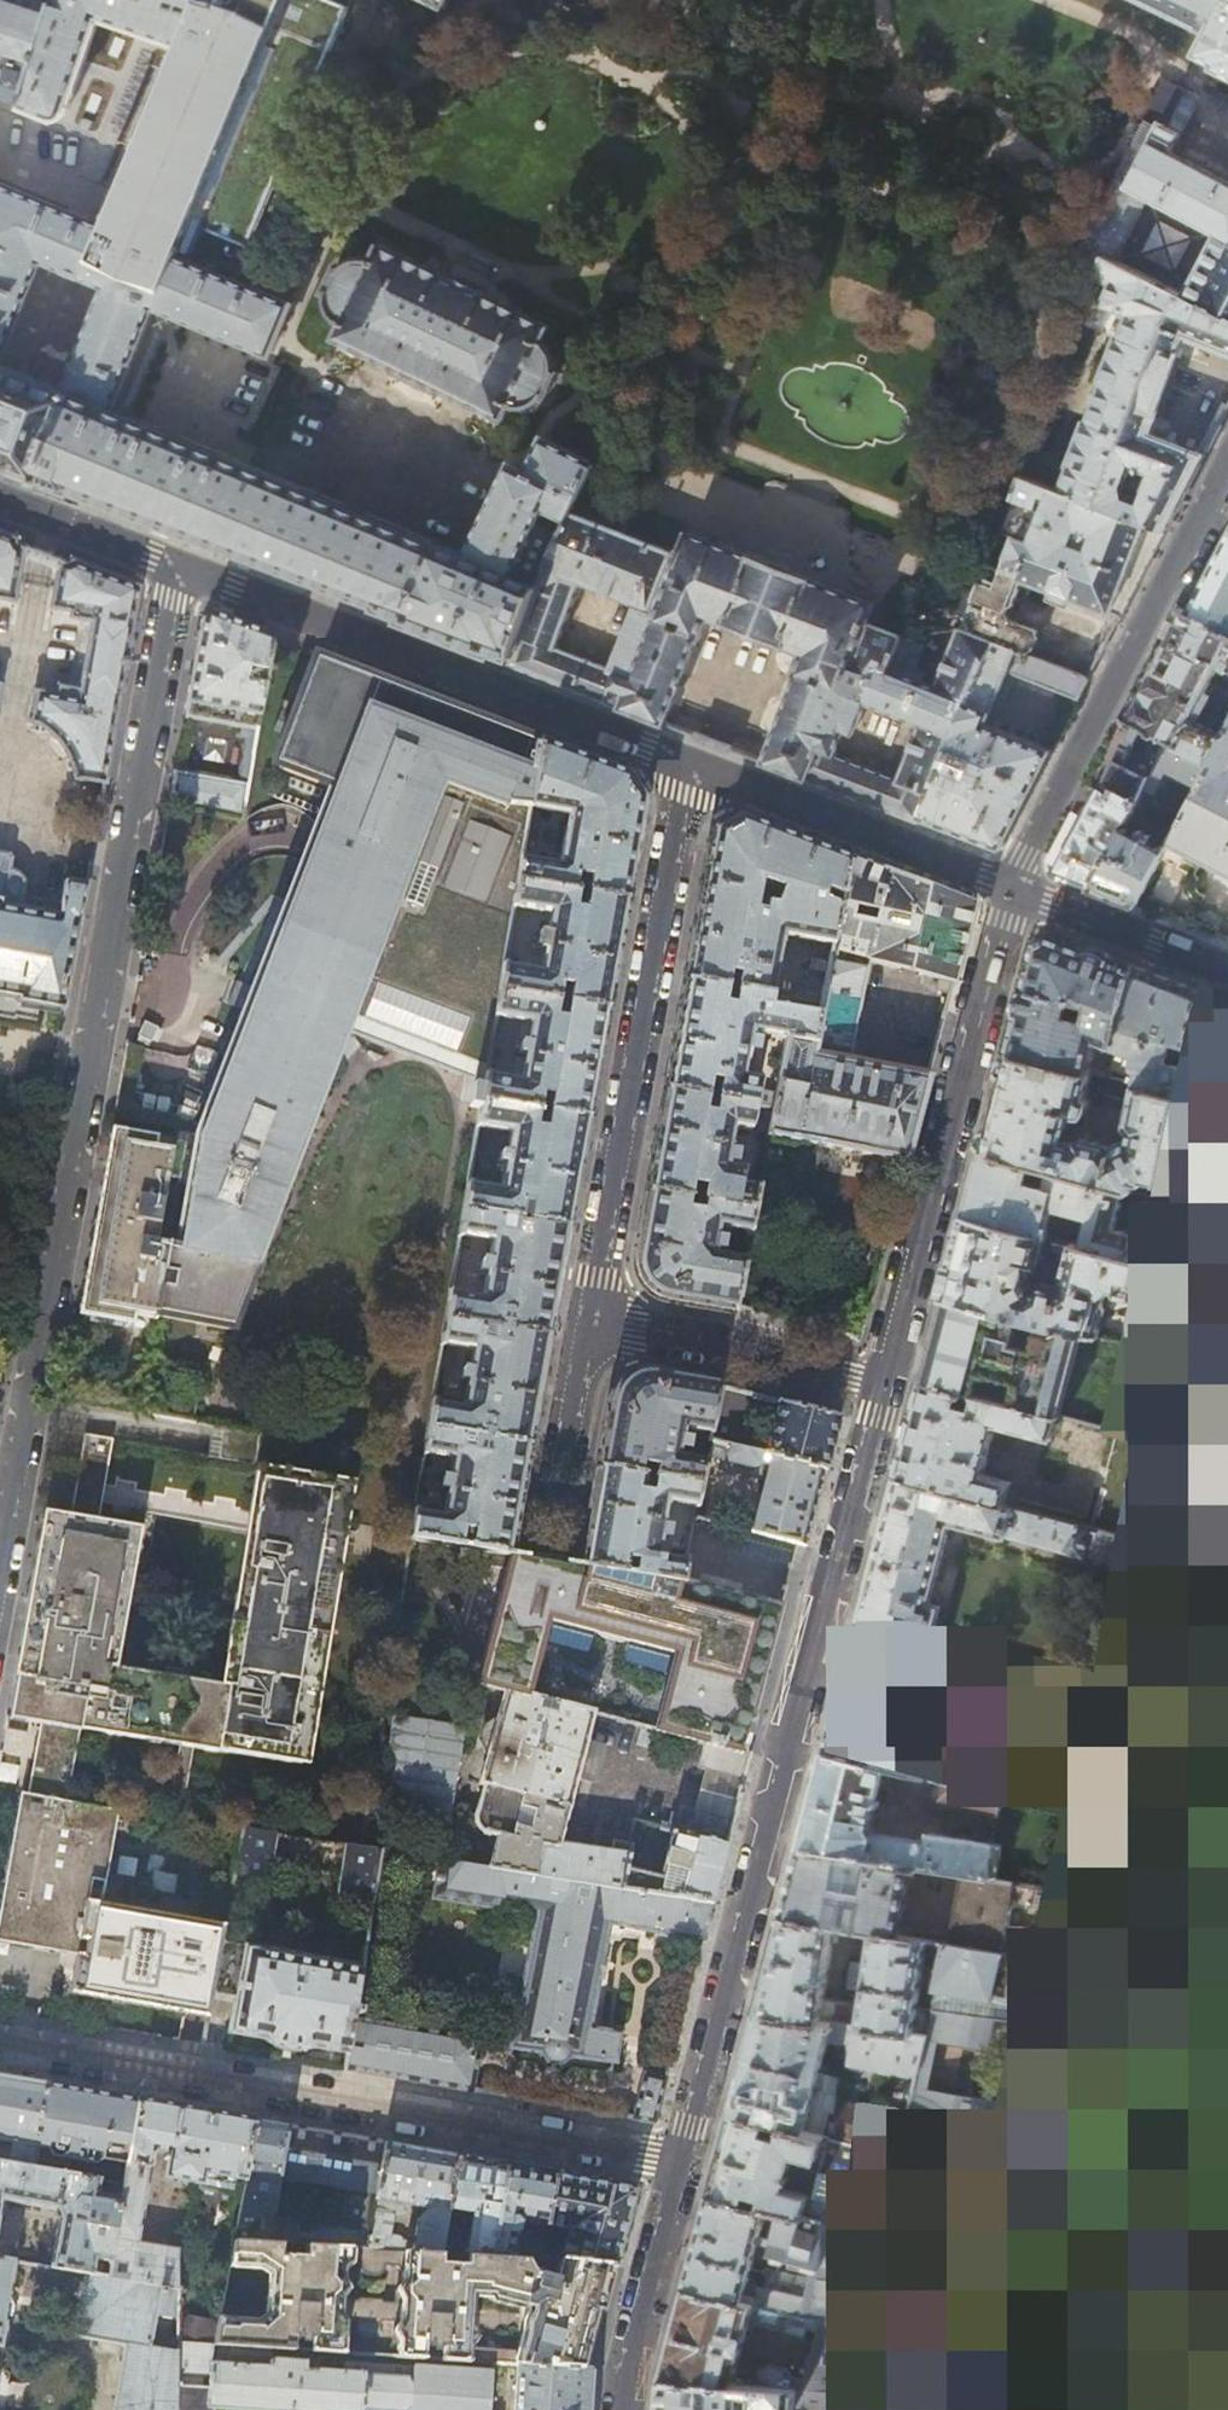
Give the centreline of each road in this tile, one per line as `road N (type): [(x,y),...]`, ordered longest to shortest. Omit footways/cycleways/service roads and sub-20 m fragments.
road 1 (residential): [(178,569),(0,1571)]
road 2 (residential): [(679,2160),(884,1387)]
road 3 (residential): [(0,2043),(679,2160)]
road 4 (residential): [(686,764),(591,1318)]
road 5 (tertiary): [(178,569),(686,764)]
road 6 (residential): [(884,1387),(1015,891)]
road 7 (residential): [(1015,891),(1227,472)]
road 8 (tertiary): [(686,764),(1015,891)]
road 9 (residential): [(591,1318),(884,1387)]
road 10 (residential): [(623,2409),(626,2365),(679,2160)]
road 11 (tertiary): [(1015,891),(1227,972)]
road 12 (residential): [(591,1318),(551,1537)]
road 13 (tertiary): [(0,500),(178,569)]

